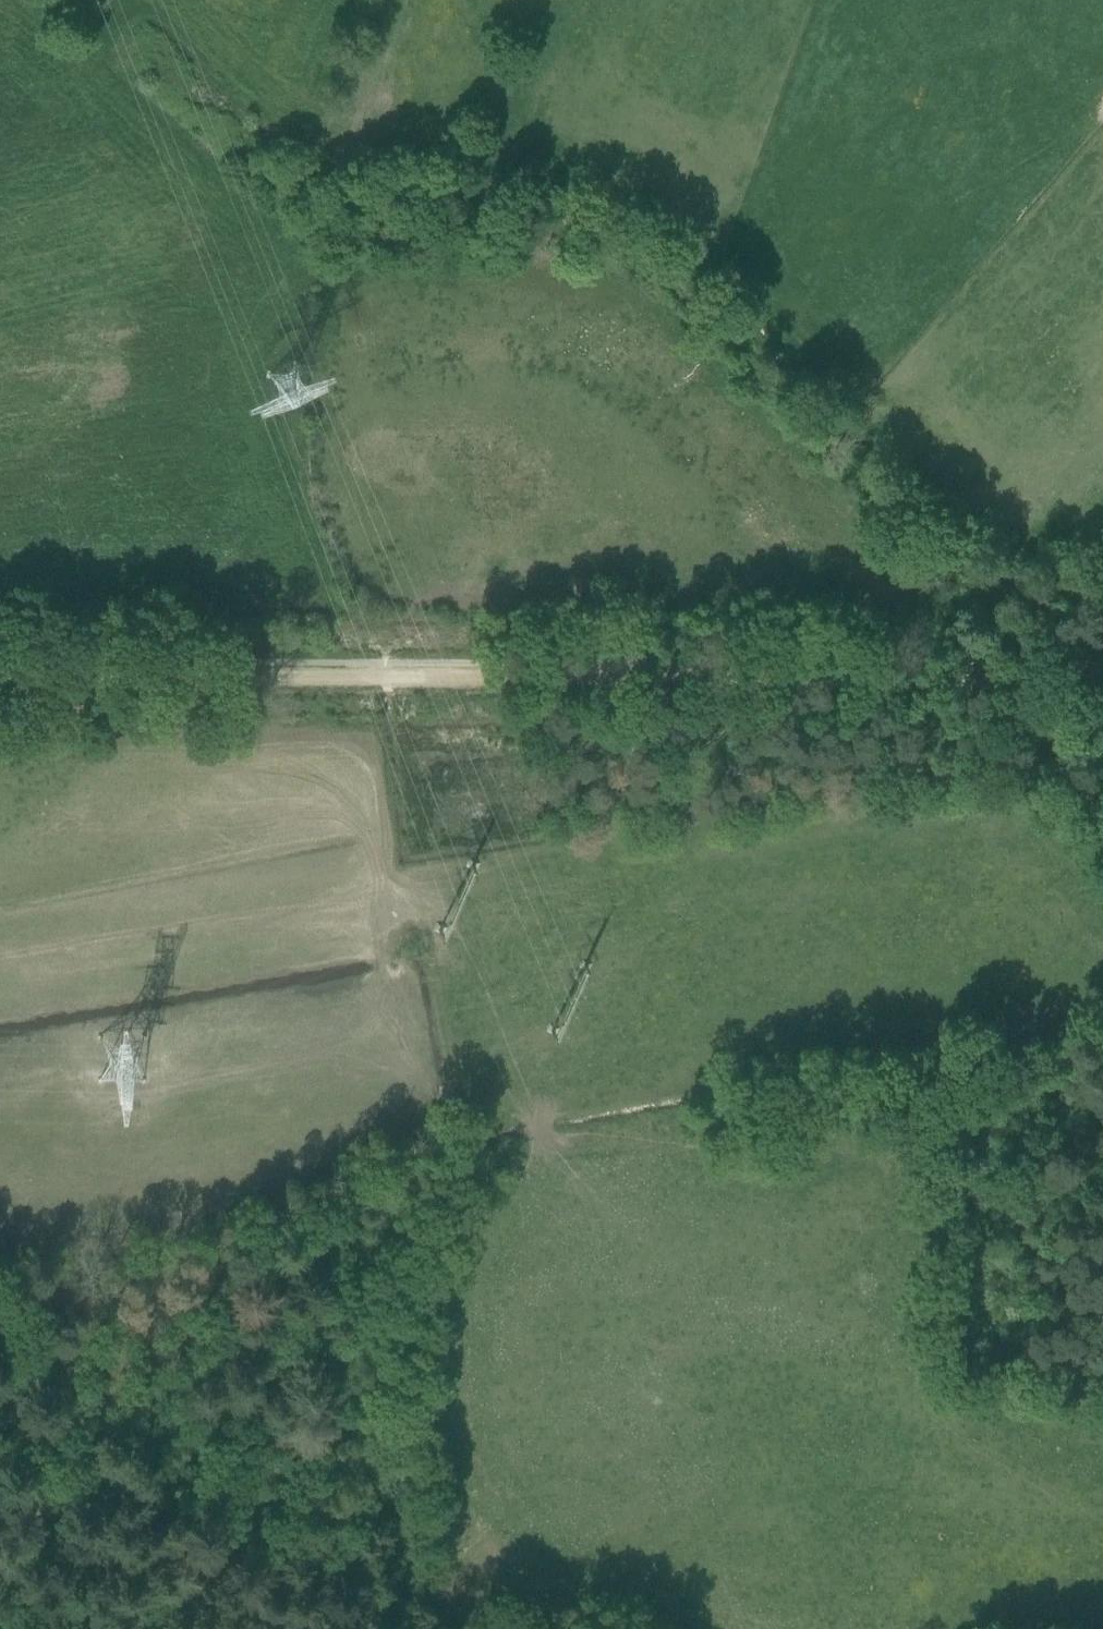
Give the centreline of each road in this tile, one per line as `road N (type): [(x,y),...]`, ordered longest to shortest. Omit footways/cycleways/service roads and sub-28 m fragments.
road 1 (track): [(1102,680),(0,676)]
road 2 (track): [(1102,658),(997,580),(913,547),(828,459),(704,304),(564,213),(448,203)]
road 3 (track): [(1102,778),(997,671)]

